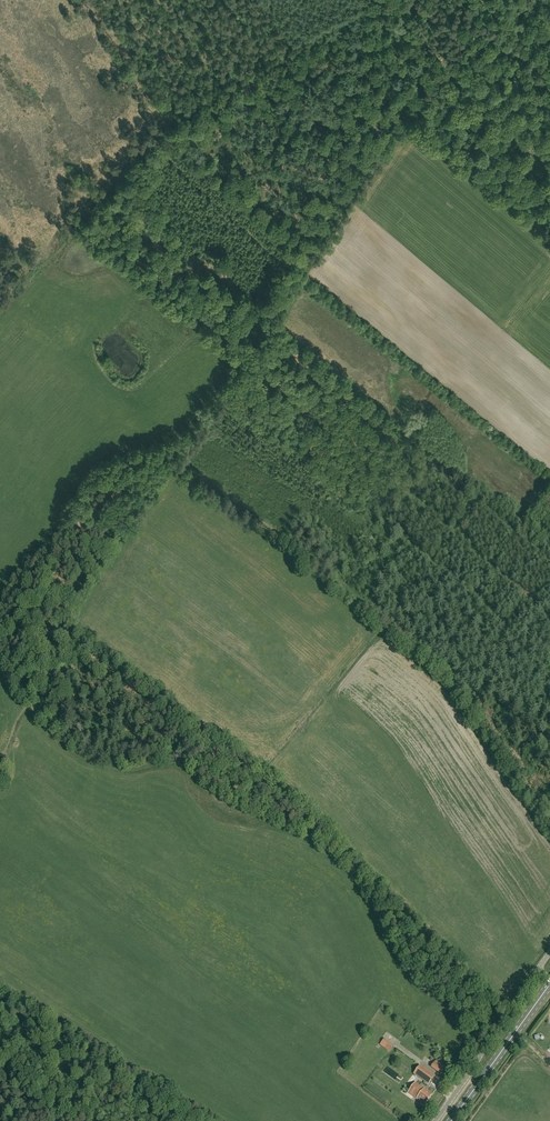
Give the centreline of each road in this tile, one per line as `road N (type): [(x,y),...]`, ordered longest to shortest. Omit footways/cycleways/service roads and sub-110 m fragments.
road 1 (track): [(0,269),(44,249),(61,231),(84,236),(242,360),(177,447),(114,504),(91,565),(30,654),(21,697),(6,667)]
road 2 (track): [(231,403),(204,432),(189,465),(468,688),(549,730)]
road 3 (track): [(184,722),(254,800),(293,827),(229,804),(182,761),(129,769),(96,763),(21,697)]
road 4 (track): [(549,700),(482,604),(231,403),(245,391)]
road 5 (track): [(293,827),(351,868),(420,954),(475,995),(479,1032),(449,1078),(460,1087)]
road 6 (track): [(214,1120),(0,983)]
road 7 (unclassified): [(435,1120),(538,968)]
road 8 (primary): [(451,1120),(549,985)]

